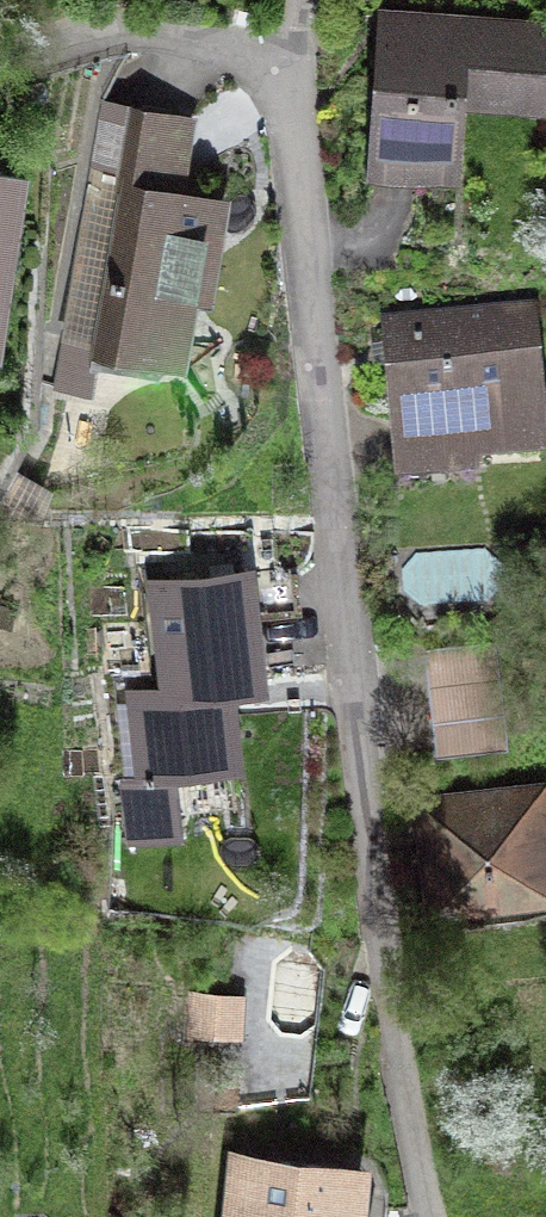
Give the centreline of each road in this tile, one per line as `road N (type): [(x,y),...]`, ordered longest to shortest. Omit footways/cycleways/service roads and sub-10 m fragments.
road 1 (residential): [(289,62),(432,1216)]
road 2 (residential): [(128,27),(289,62)]

